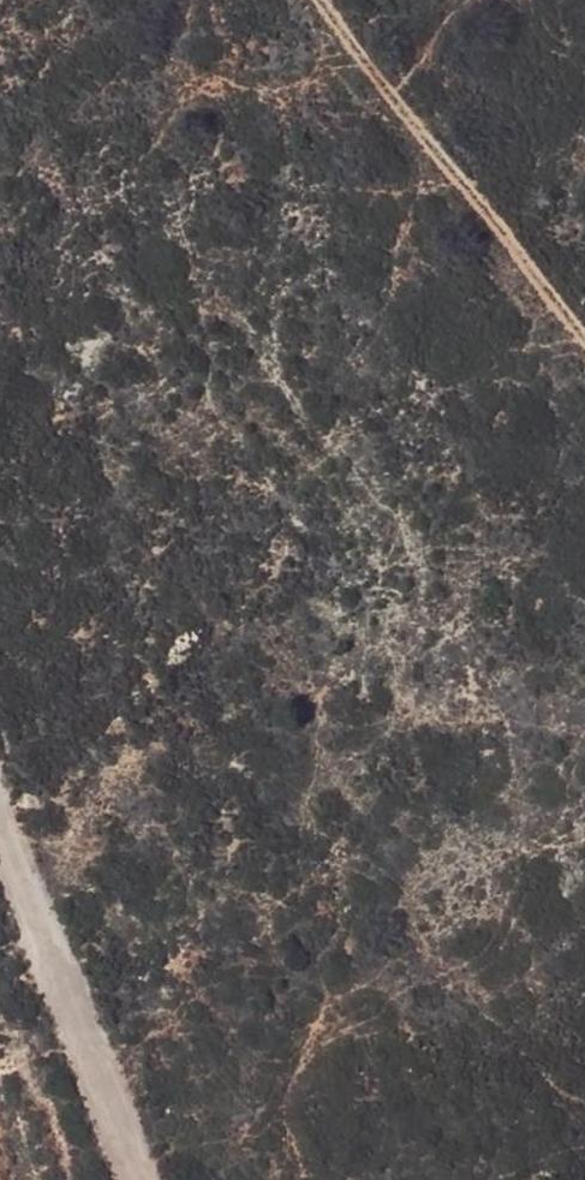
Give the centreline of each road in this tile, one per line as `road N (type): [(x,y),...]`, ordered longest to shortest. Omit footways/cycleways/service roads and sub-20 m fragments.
road 1 (track): [(313,0),(584,345)]
road 2 (track): [(0,835),(138,1179)]

